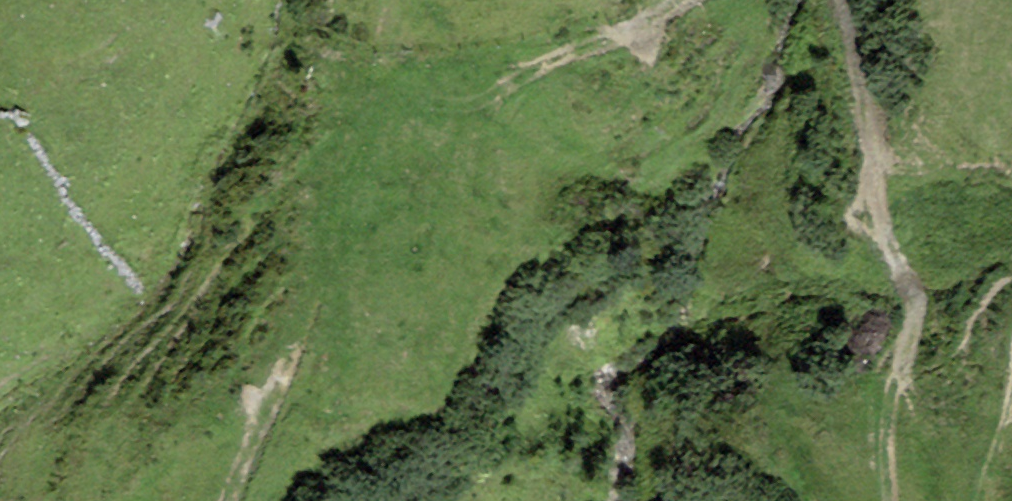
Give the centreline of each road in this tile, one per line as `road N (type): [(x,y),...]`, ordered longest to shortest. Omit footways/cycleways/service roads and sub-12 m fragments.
road 1 (track): [(226,500),(344,233),(377,133),(397,0)]
road 2 (track): [(841,0),(882,217),(917,292),(913,337),(887,408),(891,500)]
road 3 (track): [(389,53),(407,92),(472,100),(559,56),(635,32),(682,0)]

